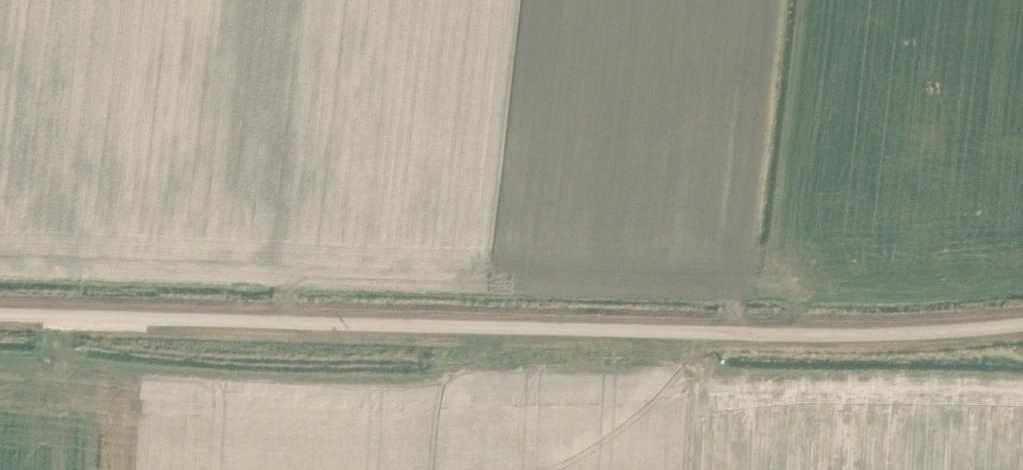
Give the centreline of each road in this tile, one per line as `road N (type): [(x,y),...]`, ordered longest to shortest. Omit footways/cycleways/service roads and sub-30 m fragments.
road 1 (unclassified): [(1022,323),(851,333),(0,312)]

